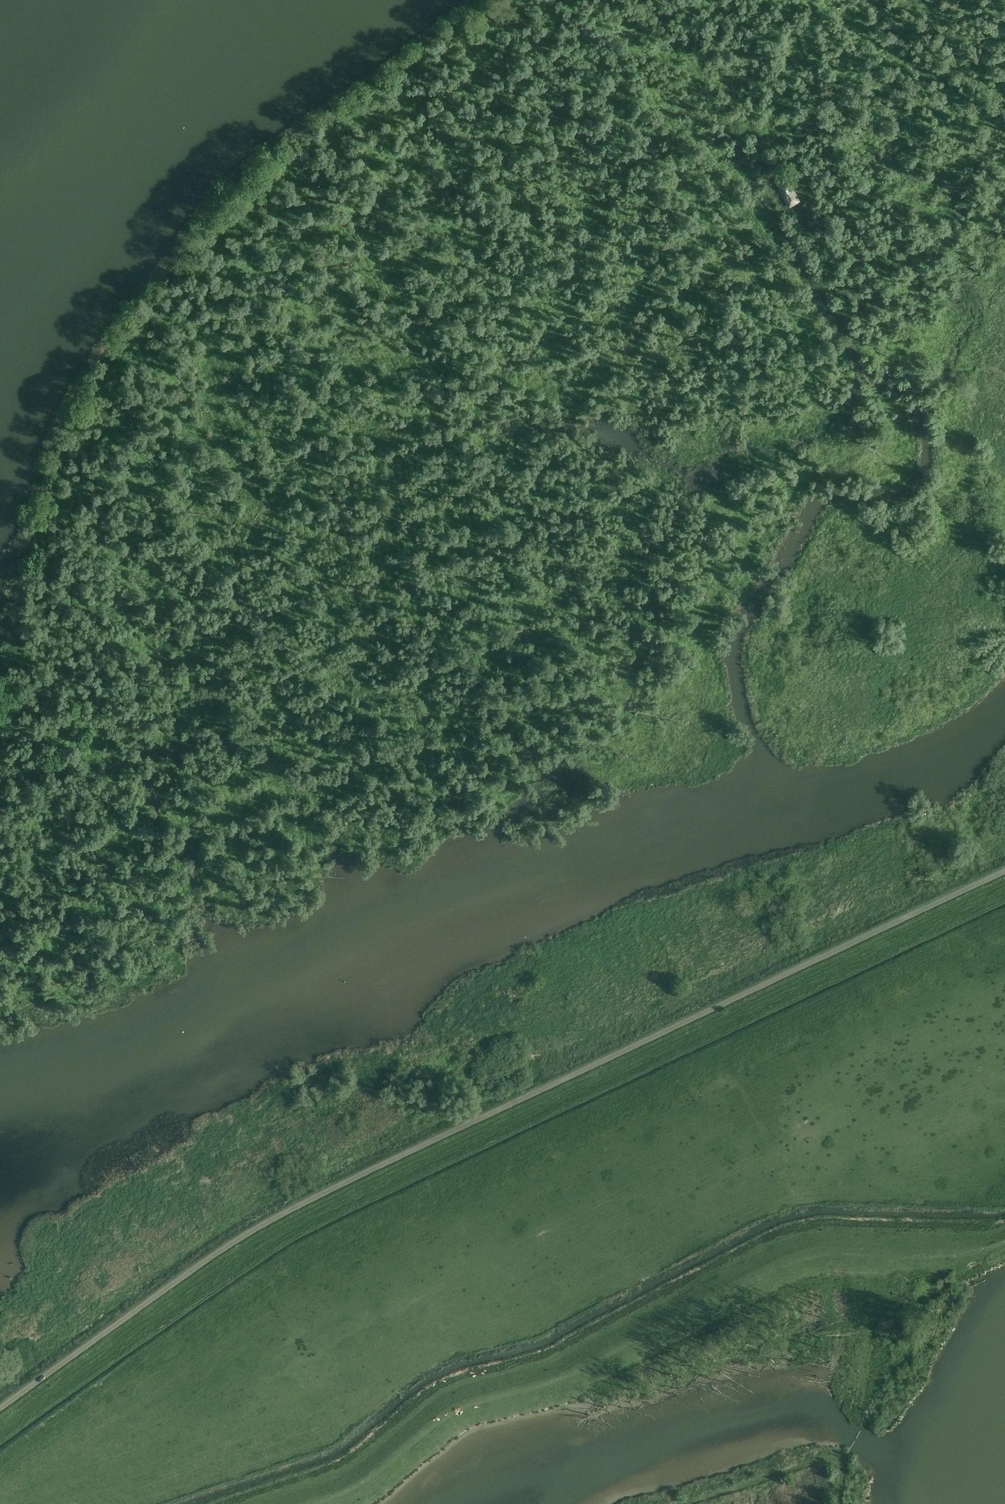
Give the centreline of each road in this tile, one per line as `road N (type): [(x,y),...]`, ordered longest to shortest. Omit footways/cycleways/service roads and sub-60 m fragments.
road 1 (unclassified): [(0,1410),(263,1225),(1004,871)]

